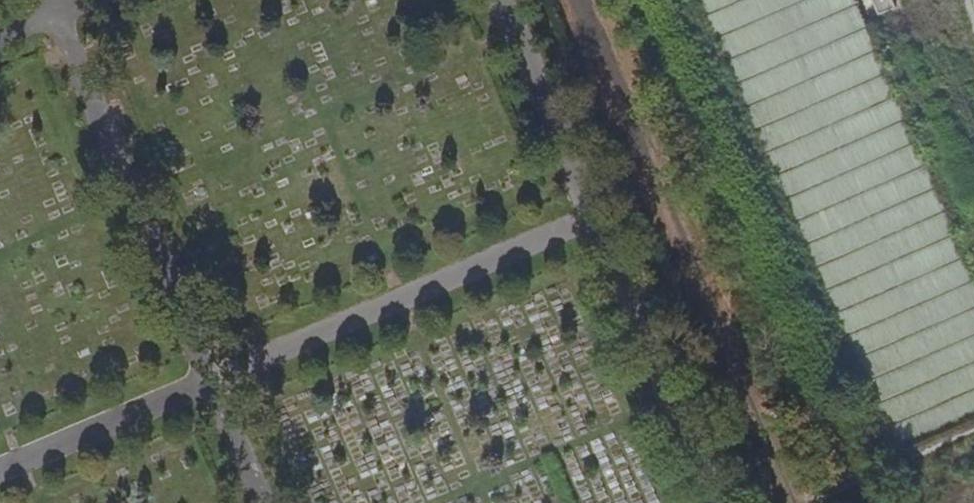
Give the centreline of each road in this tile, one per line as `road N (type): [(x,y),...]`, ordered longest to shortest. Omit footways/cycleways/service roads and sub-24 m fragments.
road 1 (motorway): [(731,0),(951,502)]
road 2 (motorway): [(973,335),(831,0)]

